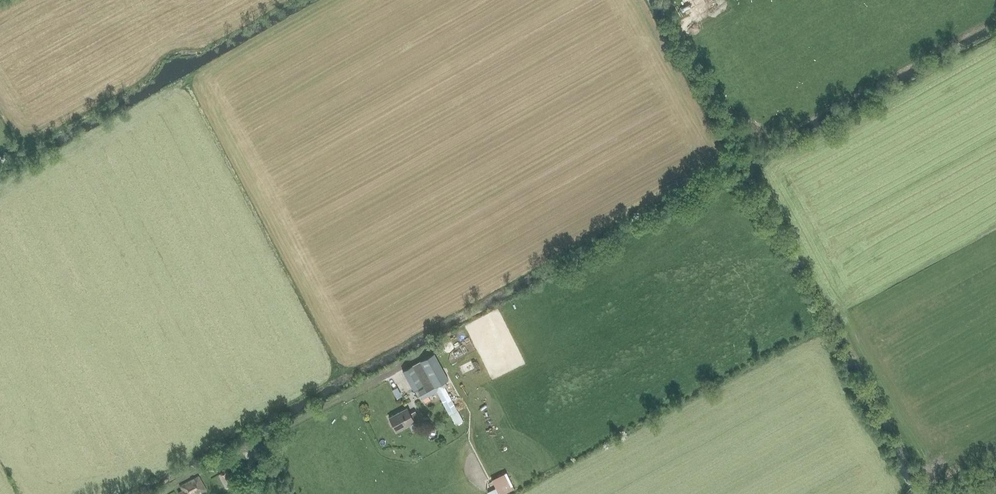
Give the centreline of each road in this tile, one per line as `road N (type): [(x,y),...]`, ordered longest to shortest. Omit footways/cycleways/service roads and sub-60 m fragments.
road 1 (track): [(161,493),(425,350)]

